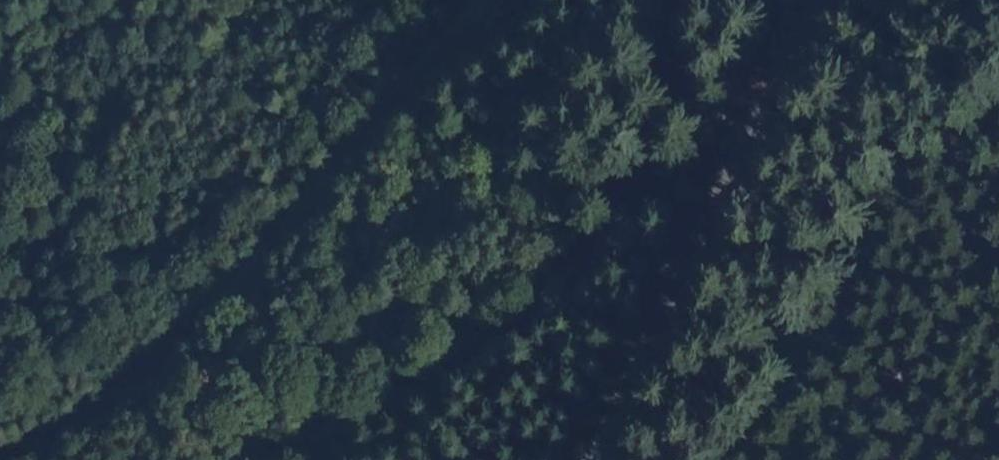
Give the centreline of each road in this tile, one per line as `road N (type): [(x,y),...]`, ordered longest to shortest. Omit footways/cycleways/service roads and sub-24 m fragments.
road 1 (track): [(803,83),(674,169),(517,341),(262,459)]
road 2 (track): [(488,0),(6,459)]
road 3 (tertiary): [(846,0),(607,459)]

